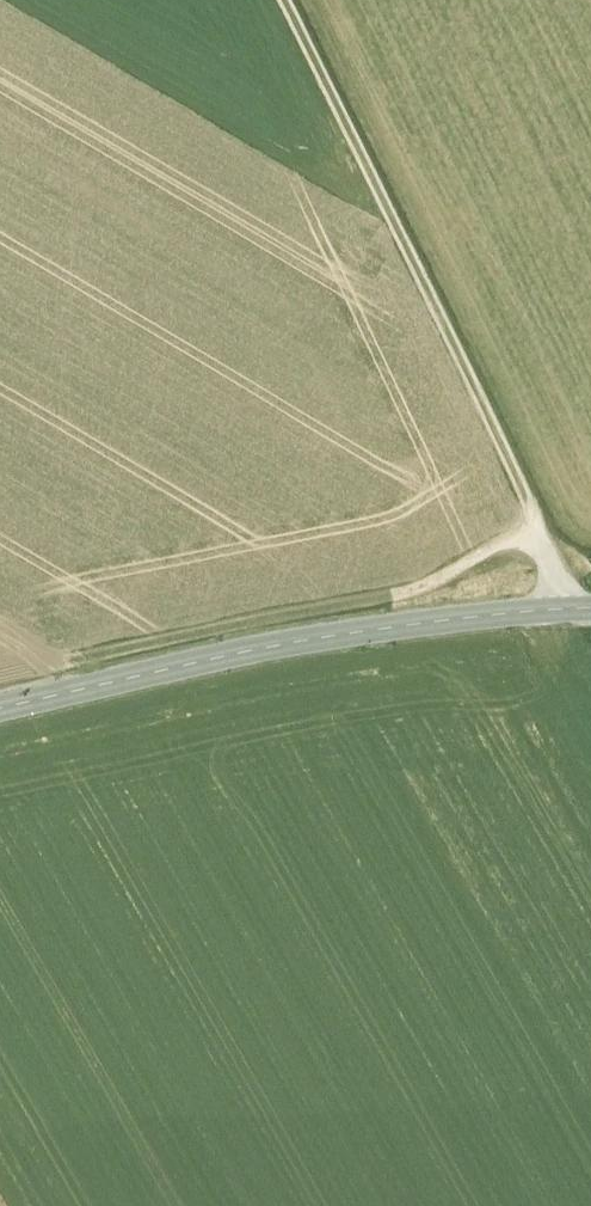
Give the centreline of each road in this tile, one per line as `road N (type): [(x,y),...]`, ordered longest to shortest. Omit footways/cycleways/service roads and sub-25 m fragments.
road 1 (track): [(279,0),(540,524),(574,609)]
road 2 (secondary): [(590,609),(290,643),(0,711)]
road 3 (track): [(103,657),(410,592),(540,524)]

